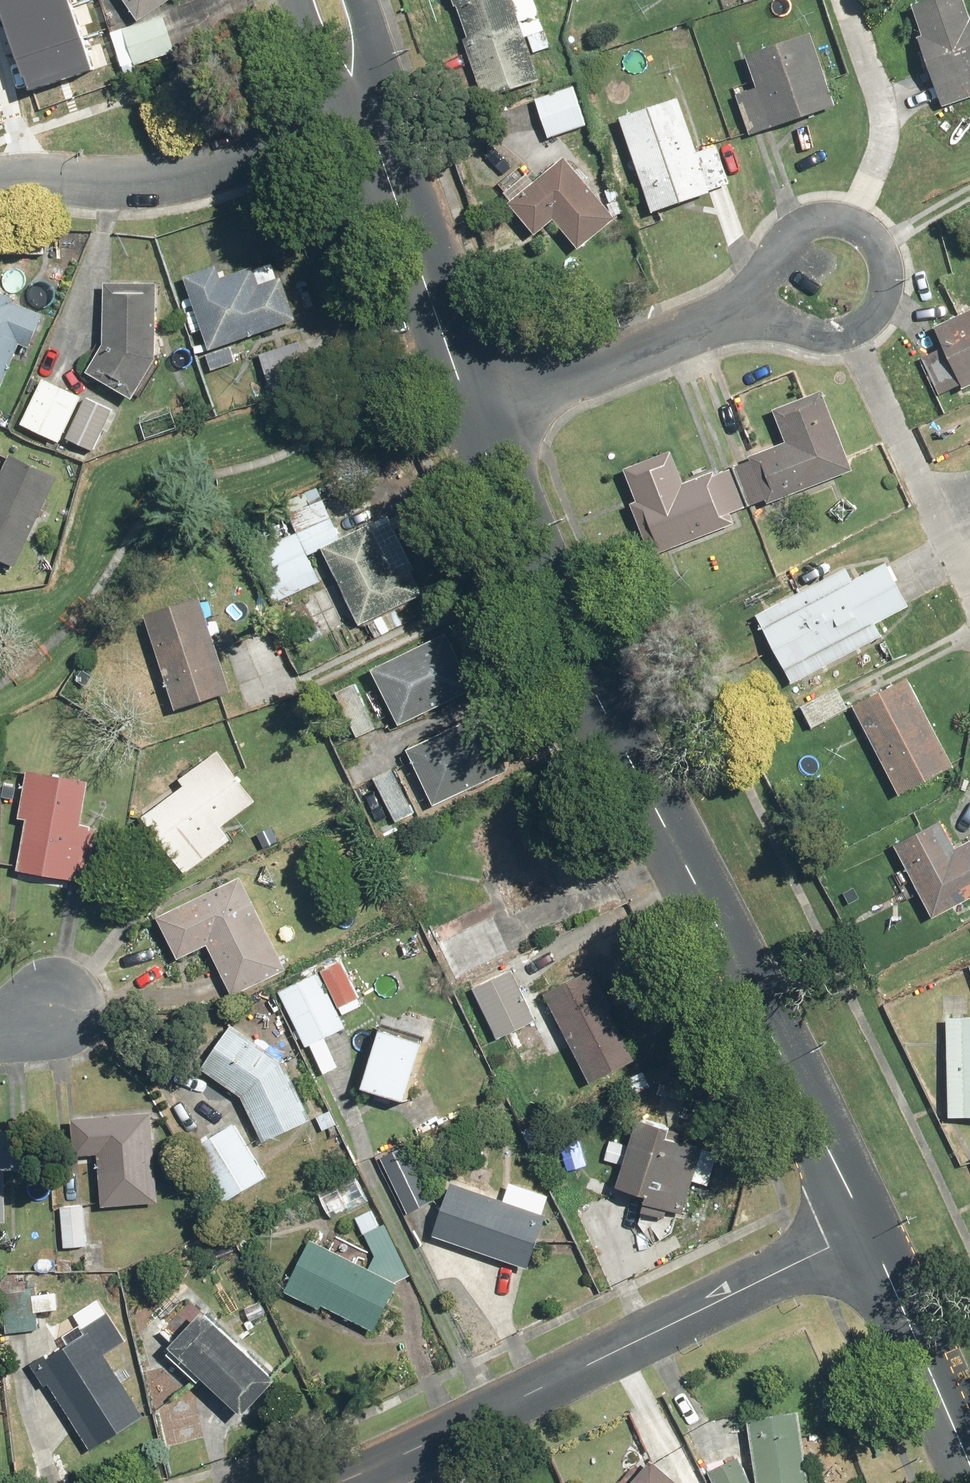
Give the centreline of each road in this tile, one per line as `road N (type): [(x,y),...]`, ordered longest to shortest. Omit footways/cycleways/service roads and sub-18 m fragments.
road 1 (tertiary): [(475,423),(867,1233)]
road 2 (residential): [(867,1233),(326,1482)]
road 3 (residential): [(0,186),(214,172),(293,153),(372,109)]
road 4 (residential): [(828,283),(475,423)]
road 5 (tertiary): [(372,109),(475,423)]
road 6 (tertiary): [(867,1233),(969,1459)]
road 7 (tertiary): [(372,109),(303,0)]

